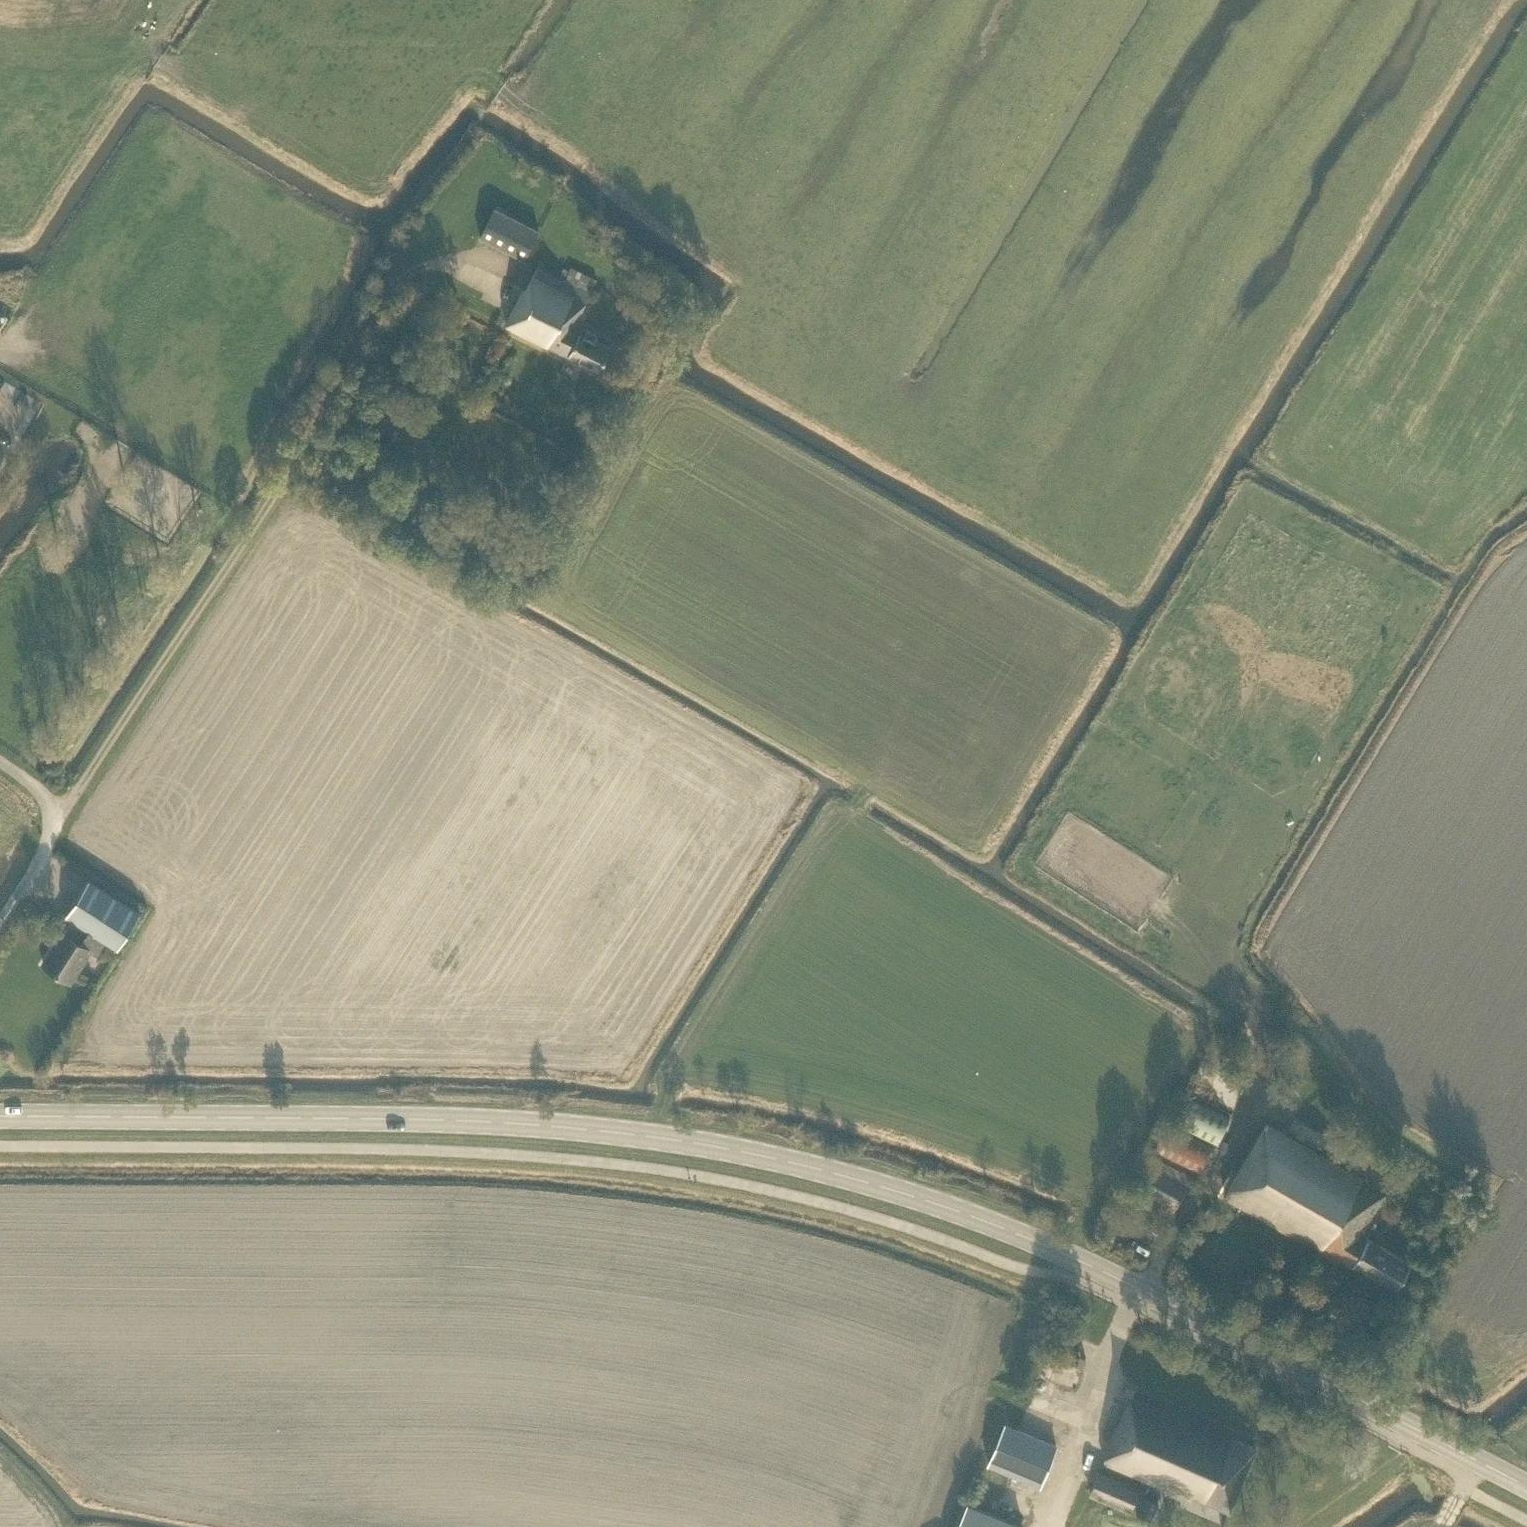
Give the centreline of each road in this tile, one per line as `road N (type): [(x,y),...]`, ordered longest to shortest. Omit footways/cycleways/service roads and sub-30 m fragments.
road 1 (secondary): [(1526,1486),(1103,1270),(926,1199),(782,1159),(542,1124),(0,1115)]

